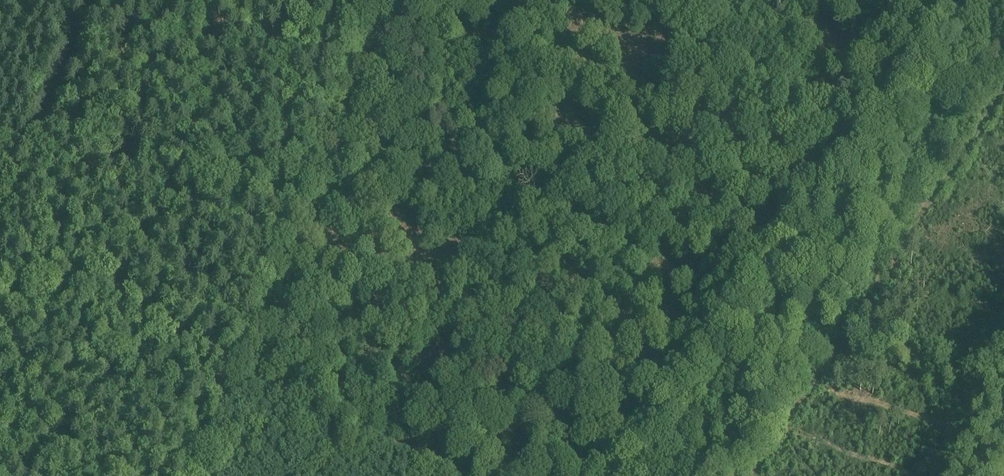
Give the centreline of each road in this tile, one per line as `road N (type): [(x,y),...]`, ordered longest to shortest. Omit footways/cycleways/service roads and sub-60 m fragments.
road 1 (track): [(606,475),(931,0)]
road 2 (track): [(372,0),(186,475)]

